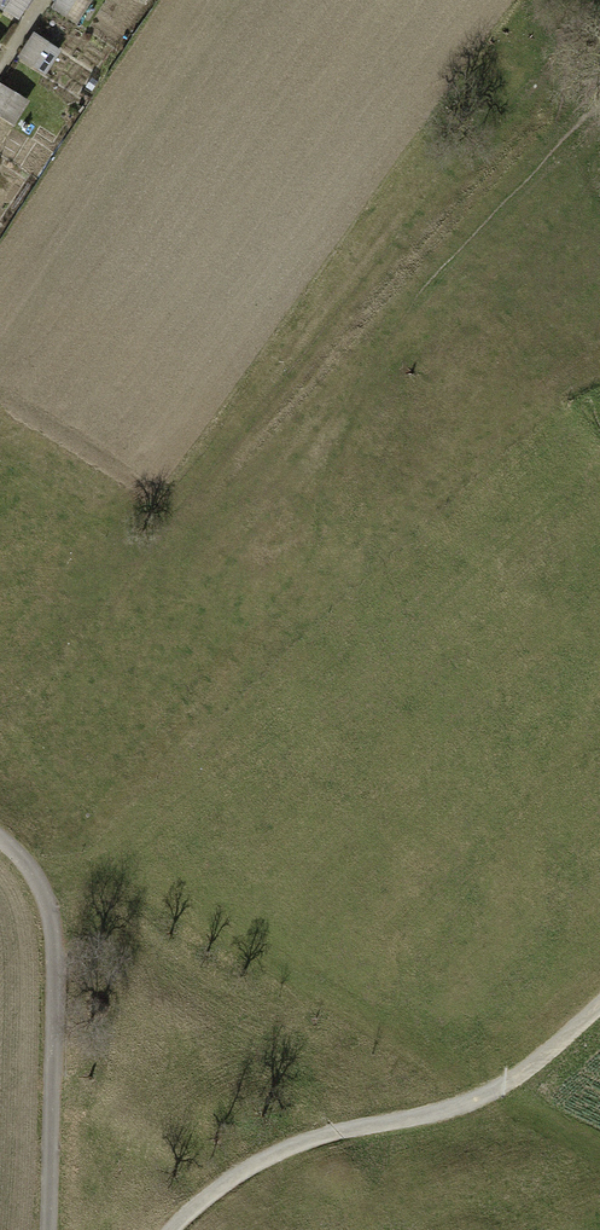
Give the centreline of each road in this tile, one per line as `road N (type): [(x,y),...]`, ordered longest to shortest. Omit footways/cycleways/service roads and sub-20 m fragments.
road 1 (track): [(599,993),(539,1050),(451,1105),(251,1157),(189,1201),(166,1229)]
road 2 (residential): [(38,1229),(39,923),(16,862),(0,849)]

